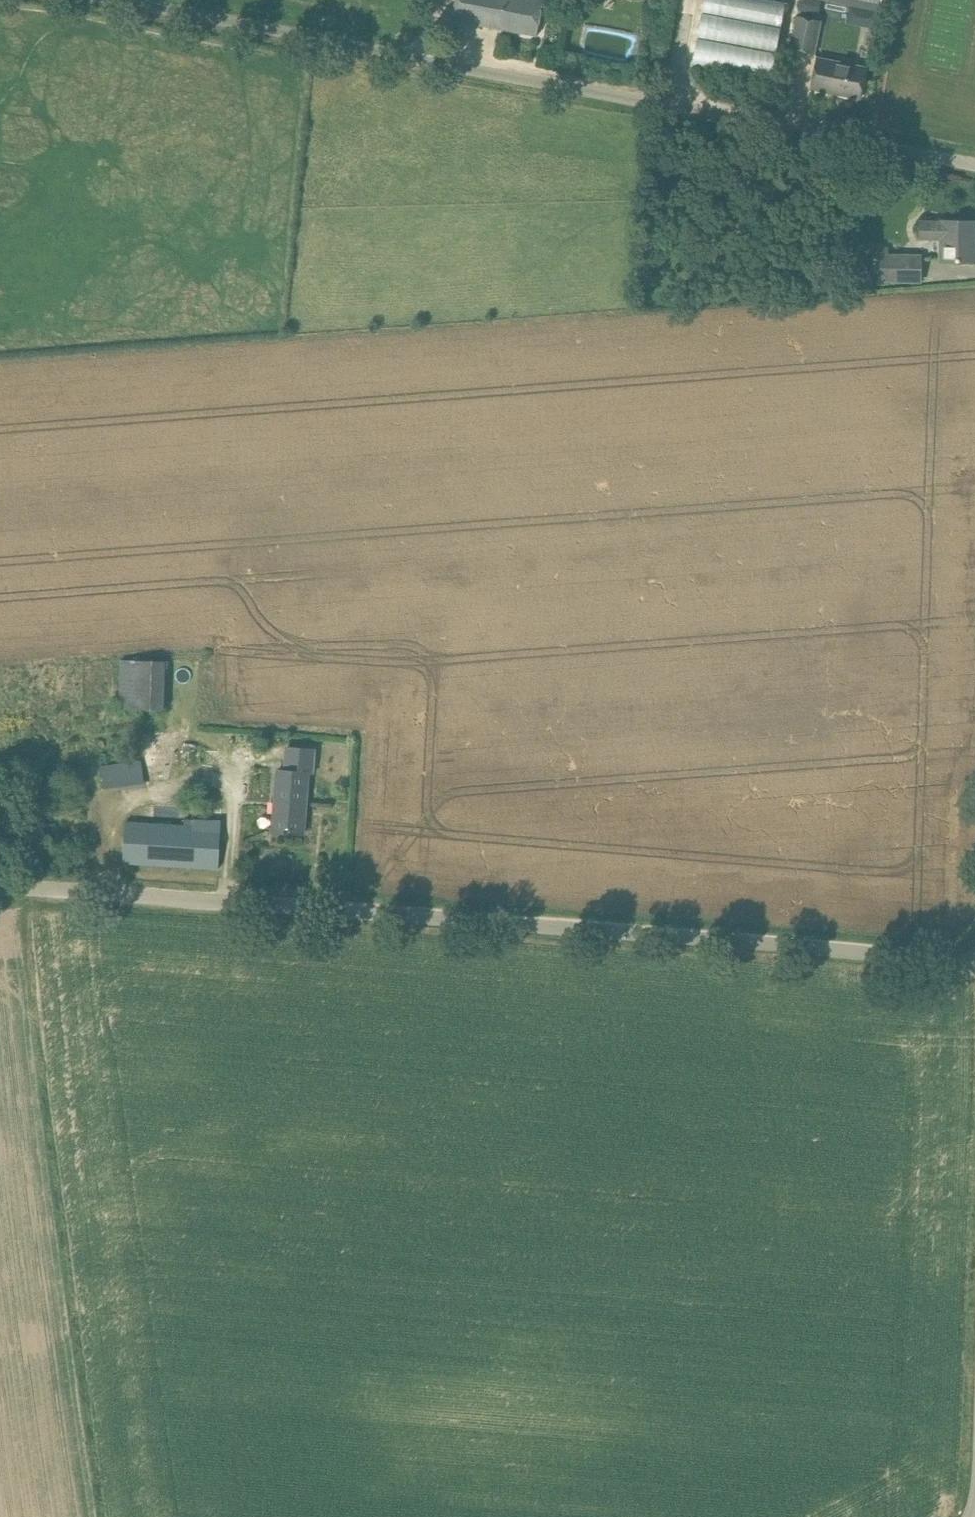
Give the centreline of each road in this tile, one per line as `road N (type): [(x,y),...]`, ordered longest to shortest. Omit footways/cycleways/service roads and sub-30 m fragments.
road 1 (unclassified): [(974,960),(116,888),(0,889)]
road 2 (unclassified): [(974,165),(180,0)]

